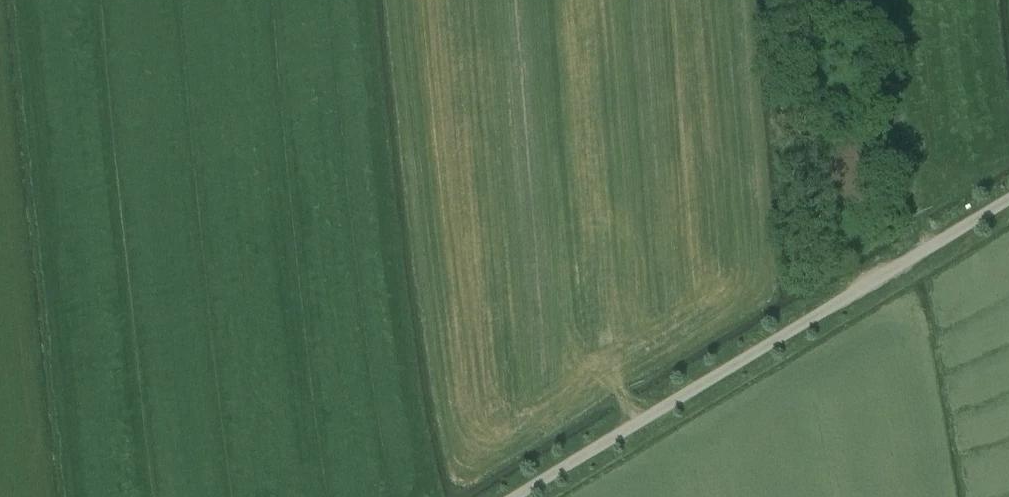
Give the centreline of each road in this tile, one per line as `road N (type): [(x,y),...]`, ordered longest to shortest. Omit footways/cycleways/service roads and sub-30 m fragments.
road 1 (unclassified): [(515,496),(1008,199)]

